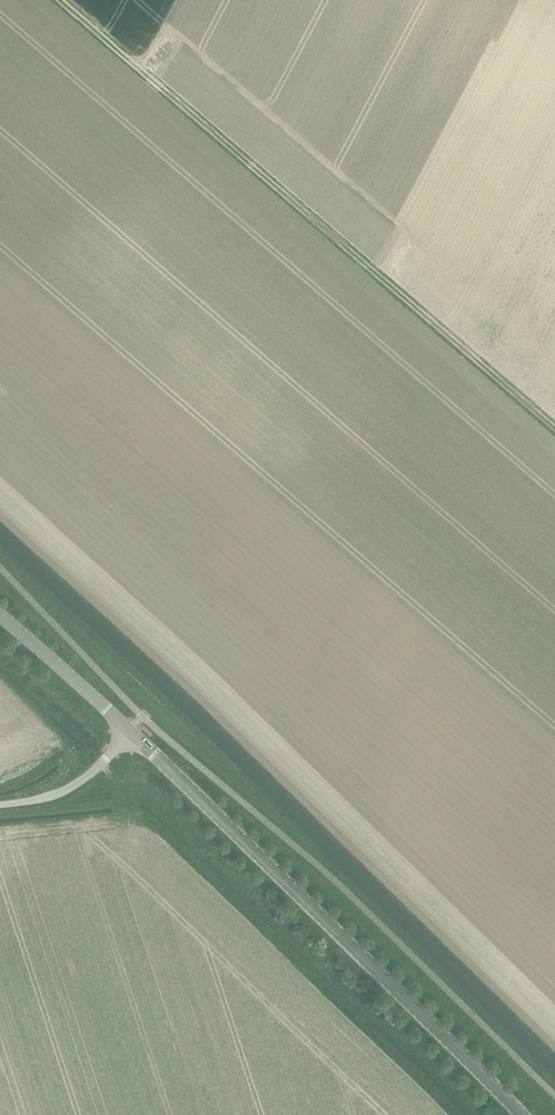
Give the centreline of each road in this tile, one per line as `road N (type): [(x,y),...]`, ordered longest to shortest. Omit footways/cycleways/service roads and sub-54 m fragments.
road 1 (track): [(60,0),(554,428)]
road 2 (secondary): [(520,1114),(130,731)]
road 3 (secondary): [(130,731),(0,616)]
road 4 (unclassified): [(0,804),(67,789),(130,731)]

